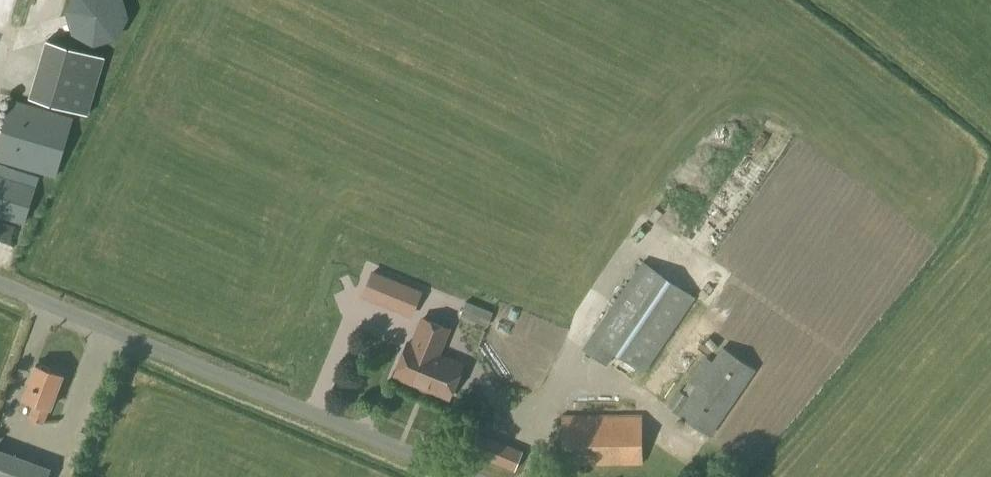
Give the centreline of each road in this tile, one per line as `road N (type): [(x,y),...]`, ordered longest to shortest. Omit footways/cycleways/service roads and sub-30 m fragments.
road 1 (unclassified): [(494,476),(0,280)]

